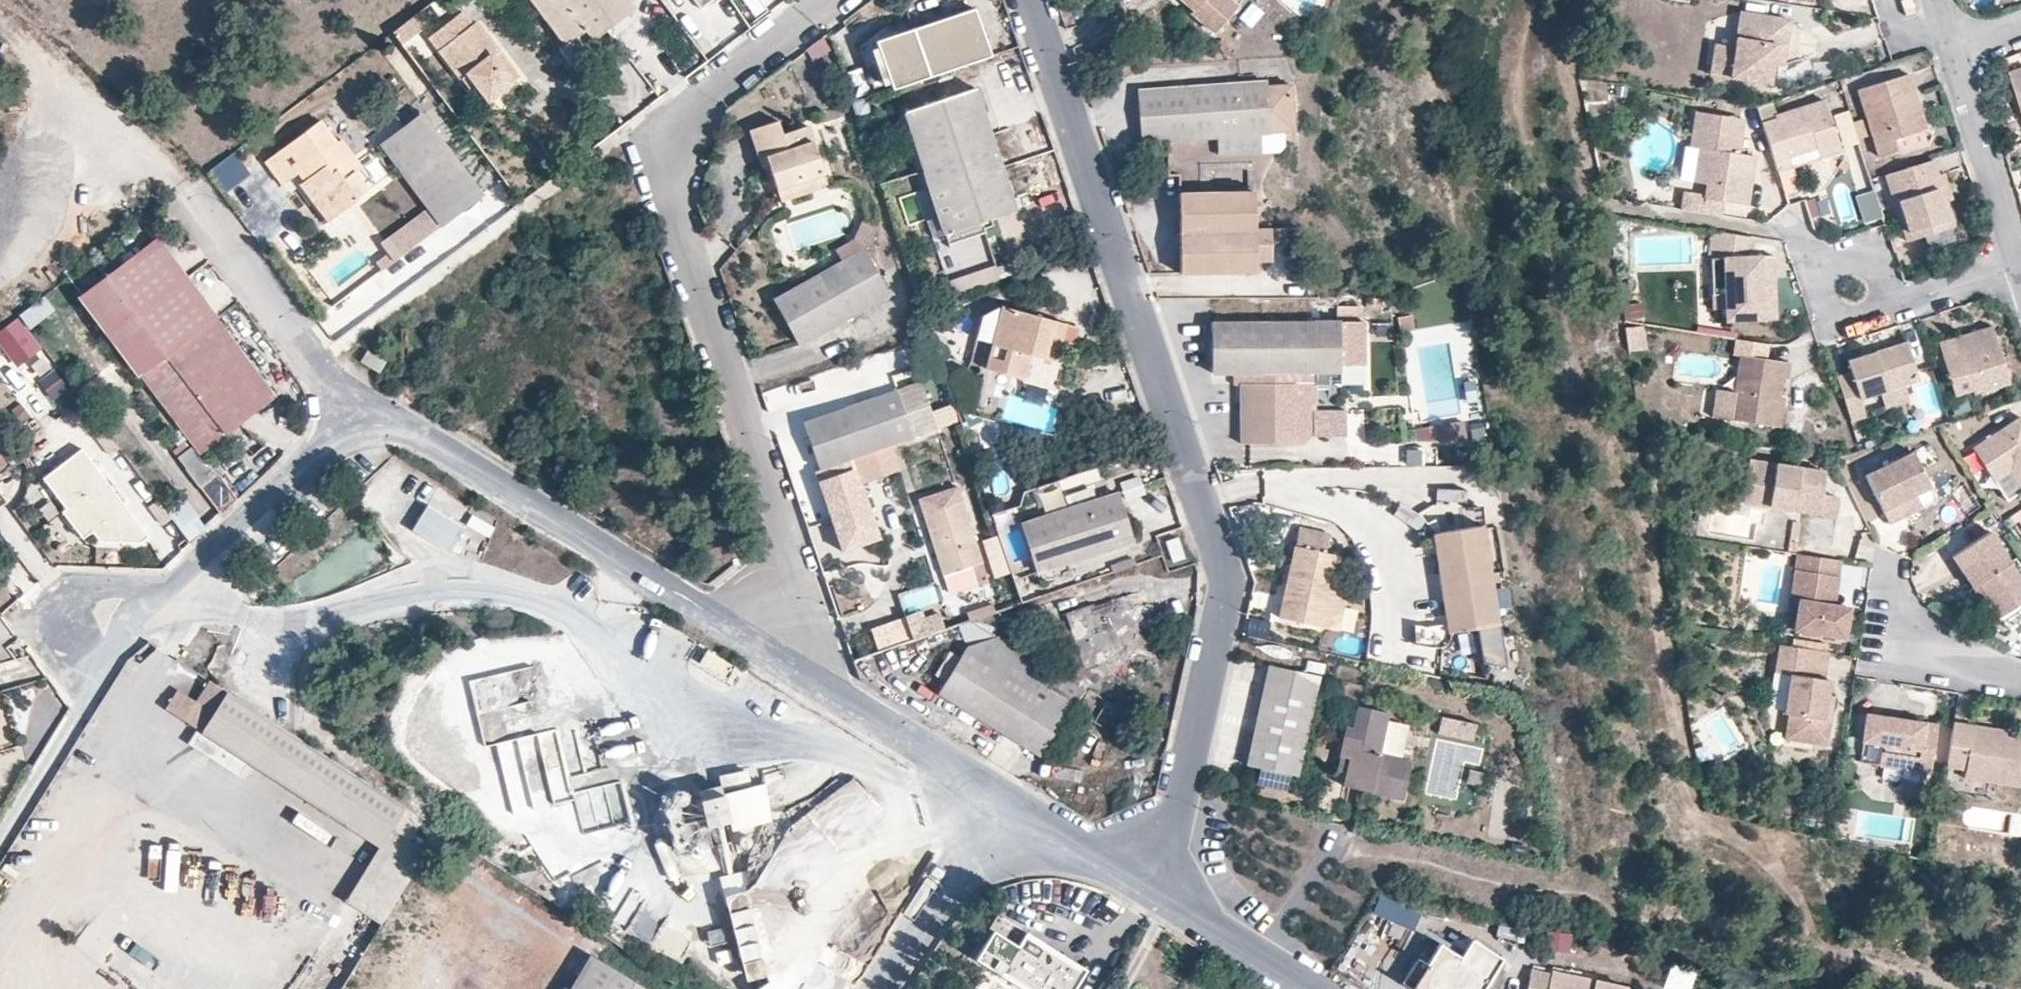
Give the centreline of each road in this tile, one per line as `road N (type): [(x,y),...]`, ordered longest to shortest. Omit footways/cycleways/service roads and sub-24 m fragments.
road 1 (residential): [(1027,0),(1225,601),(1180,800),(1139,877)]
road 2 (residential): [(838,695),(674,208),(672,138),(727,70)]
road 3 (residential): [(360,407),(838,695)]
road 4 (residential): [(149,603),(184,579),(360,407)]
road 5 (residential): [(181,192),(329,386),(360,407)]
road 6 (unclassified): [(149,603),(0,839)]
road 7 (track): [(0,21),(181,192)]
road 8 (residential): [(1001,795),(882,988)]
road 9 (residential): [(1954,54),(2019,268)]
road 10 (residential): [(1139,877),(1315,988)]
road 11 (residential): [(838,695),(1001,795)]
road 12 (residential): [(1001,795),(1139,877)]
road 13 (residential): [(1882,301),(1910,300),(2019,268)]
road 14 (residential): [(826,0),(727,70)]

